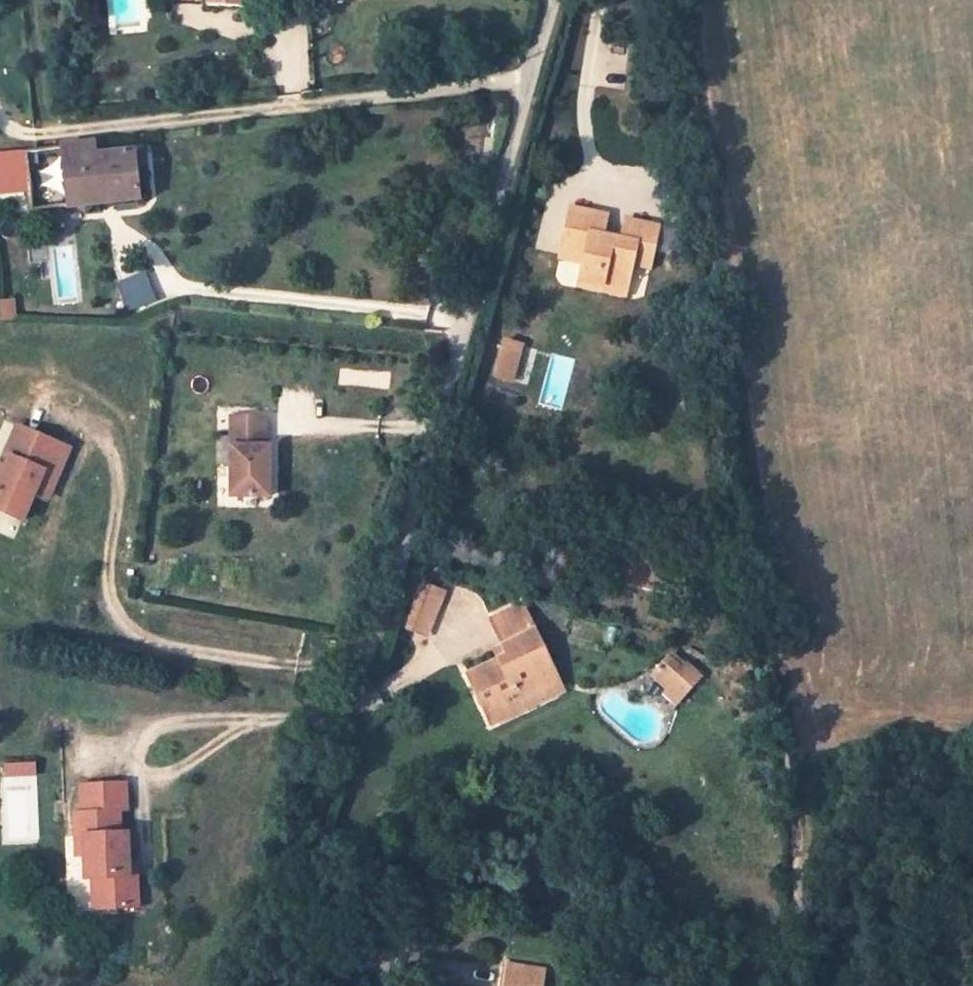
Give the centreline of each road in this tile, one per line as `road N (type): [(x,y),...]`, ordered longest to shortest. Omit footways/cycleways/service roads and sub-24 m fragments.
road 1 (unclassified): [(255,985),(558,0)]
road 2 (track): [(796,985),(783,741),(749,538),(681,0)]

